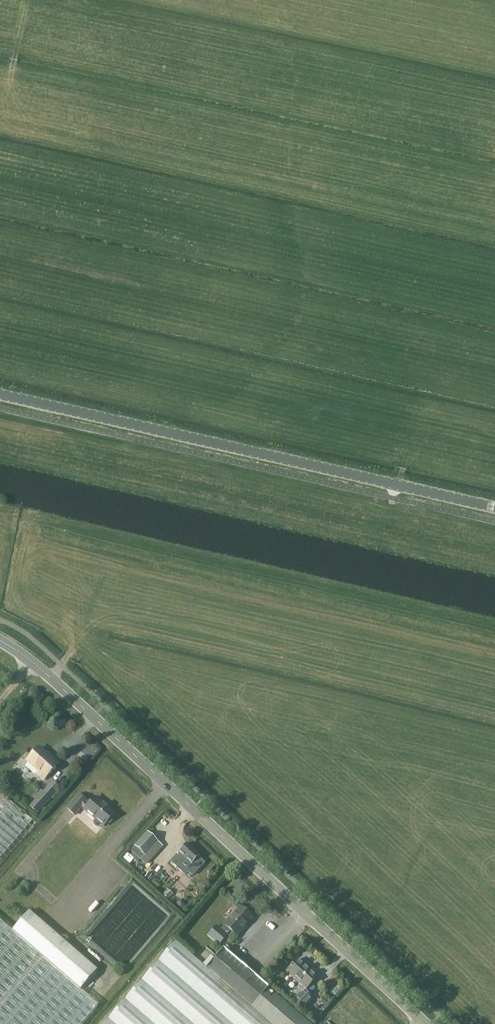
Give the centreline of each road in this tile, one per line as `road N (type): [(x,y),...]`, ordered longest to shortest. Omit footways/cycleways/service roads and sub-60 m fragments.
road 1 (tertiary): [(426,1023),(0,638)]
road 2 (tertiary): [(494,506),(0,393)]
road 3 (track): [(84,612),(169,572),(494,649)]

